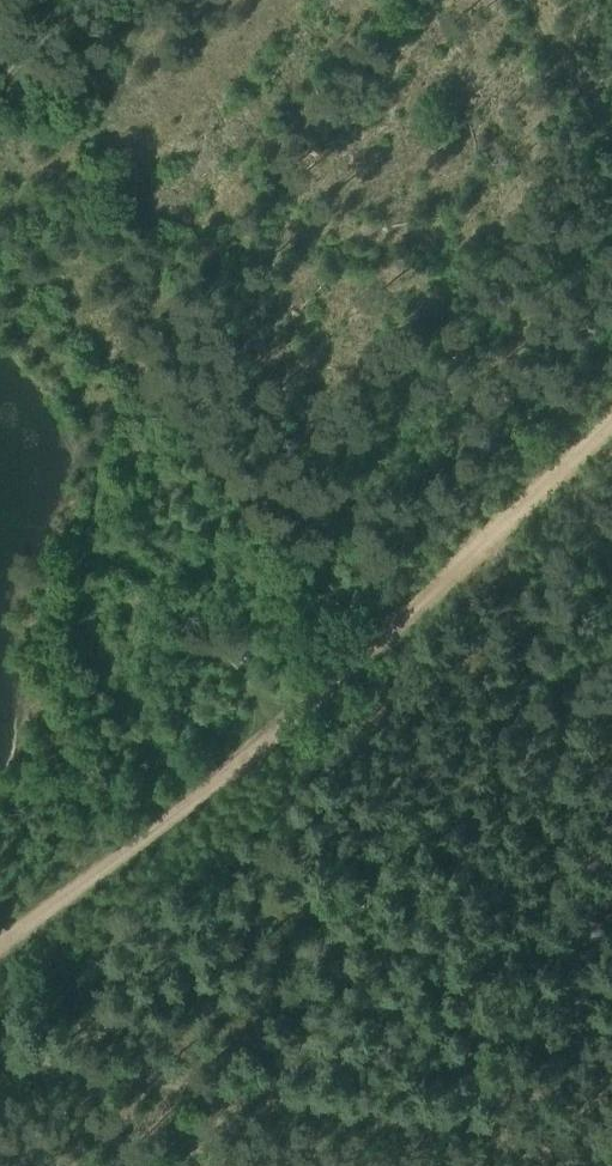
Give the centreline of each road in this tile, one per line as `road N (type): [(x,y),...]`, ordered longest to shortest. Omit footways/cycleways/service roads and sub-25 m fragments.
road 1 (track): [(611,1162),(139,1082)]
road 2 (track): [(286,725),(611,425)]
road 3 (track): [(0,946),(286,725)]
road 4 (track): [(611,144),(536,0)]
road 5 (track): [(0,1048),(139,1082)]

